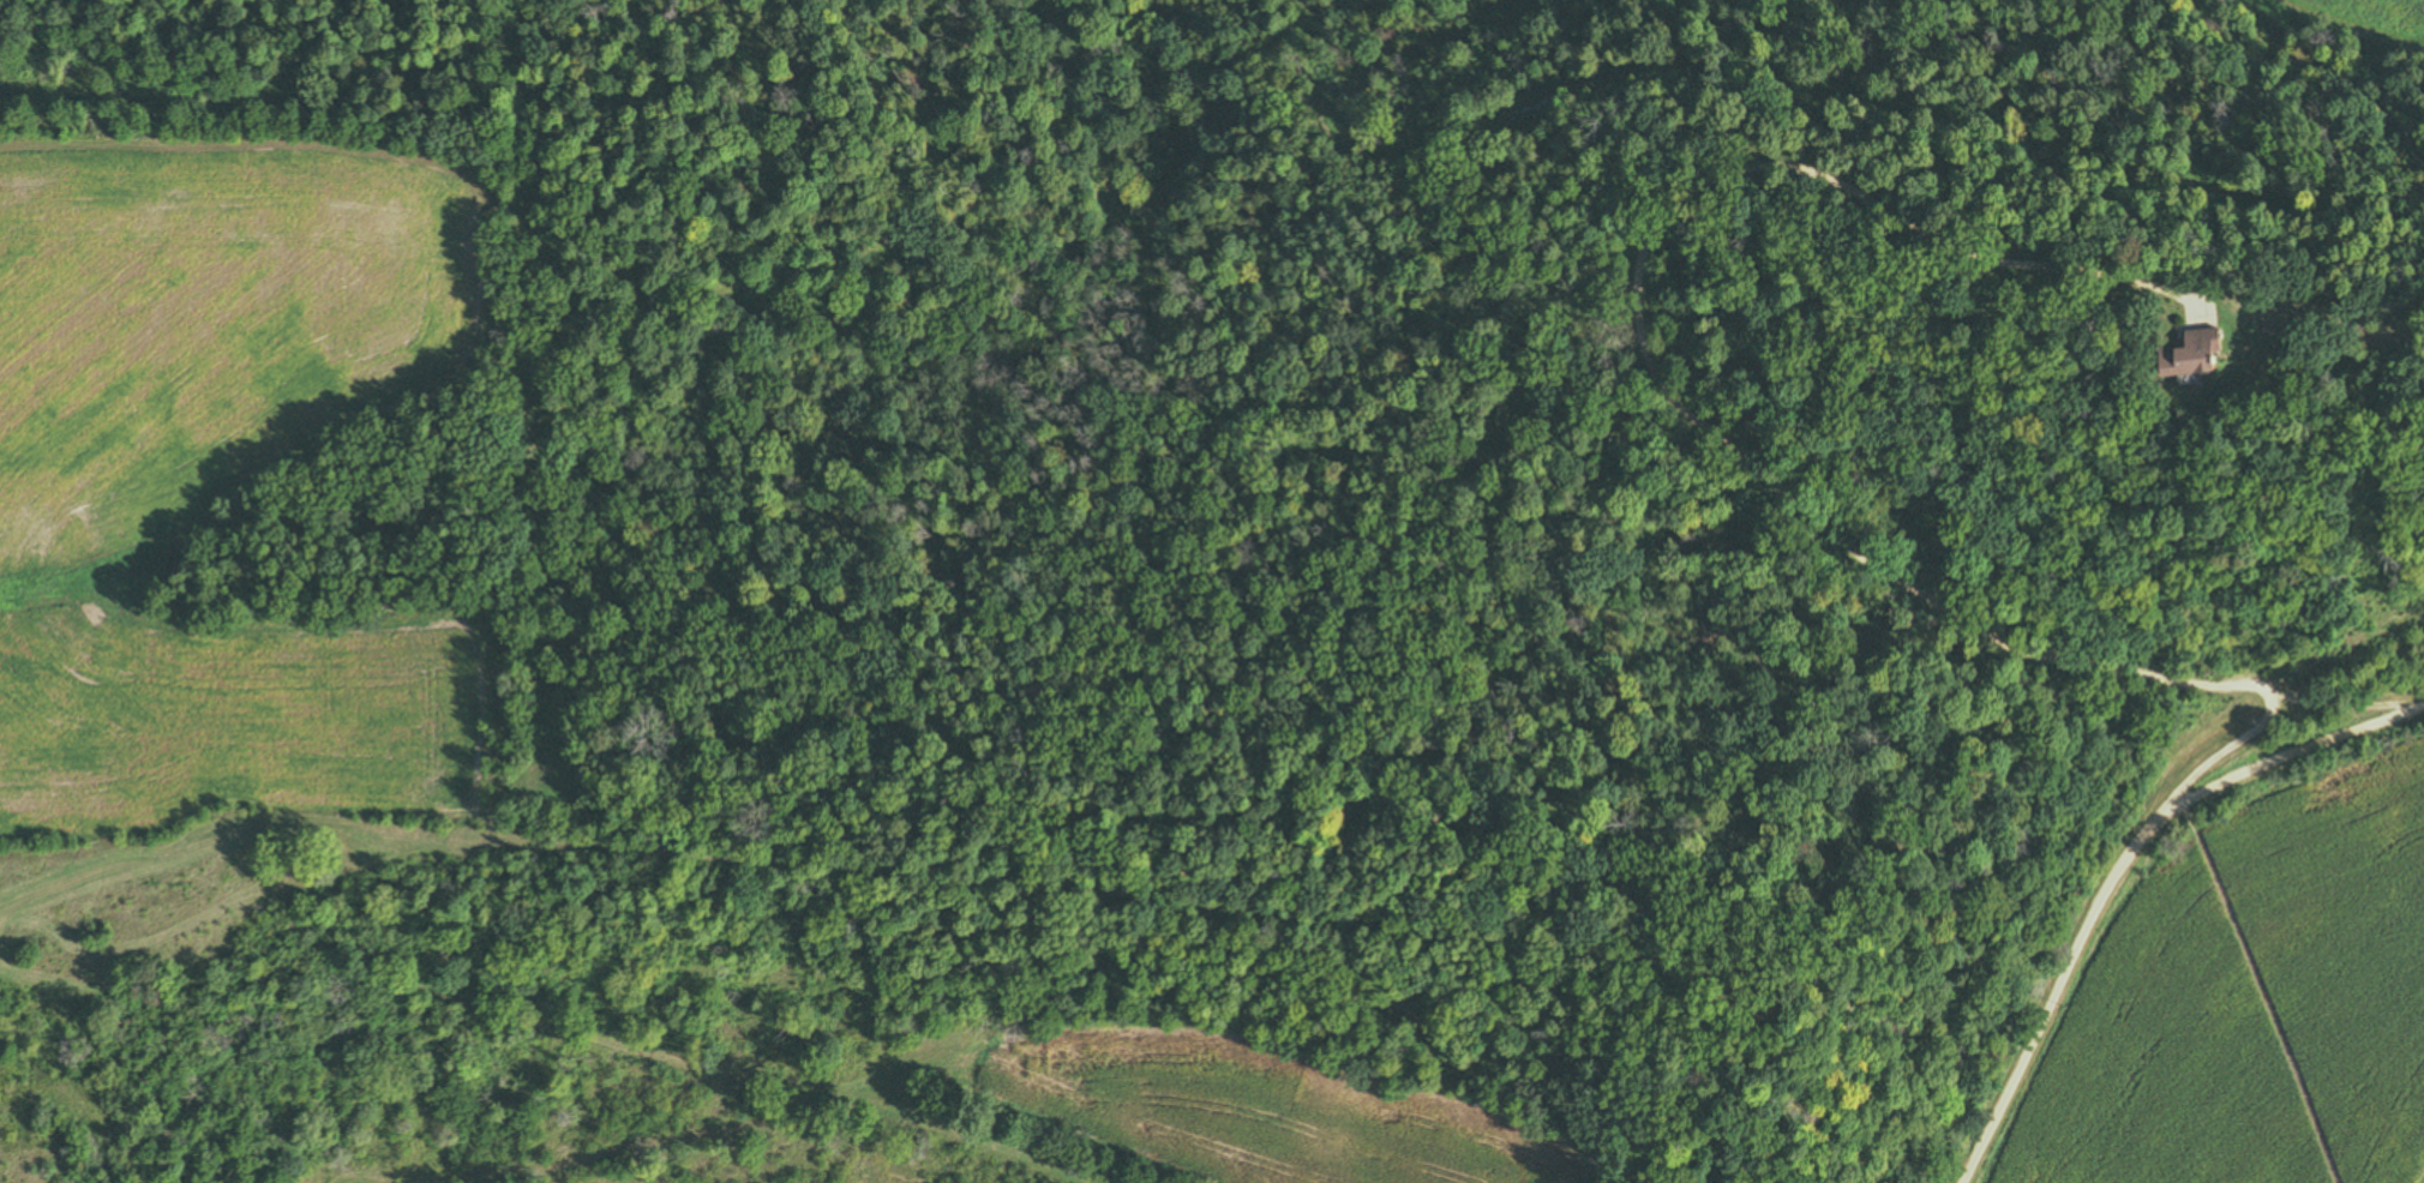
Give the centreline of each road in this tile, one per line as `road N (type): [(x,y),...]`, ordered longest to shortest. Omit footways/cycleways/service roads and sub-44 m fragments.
road 1 (residential): [(1954,1182),(2066,959),(2119,869),(2171,810)]

